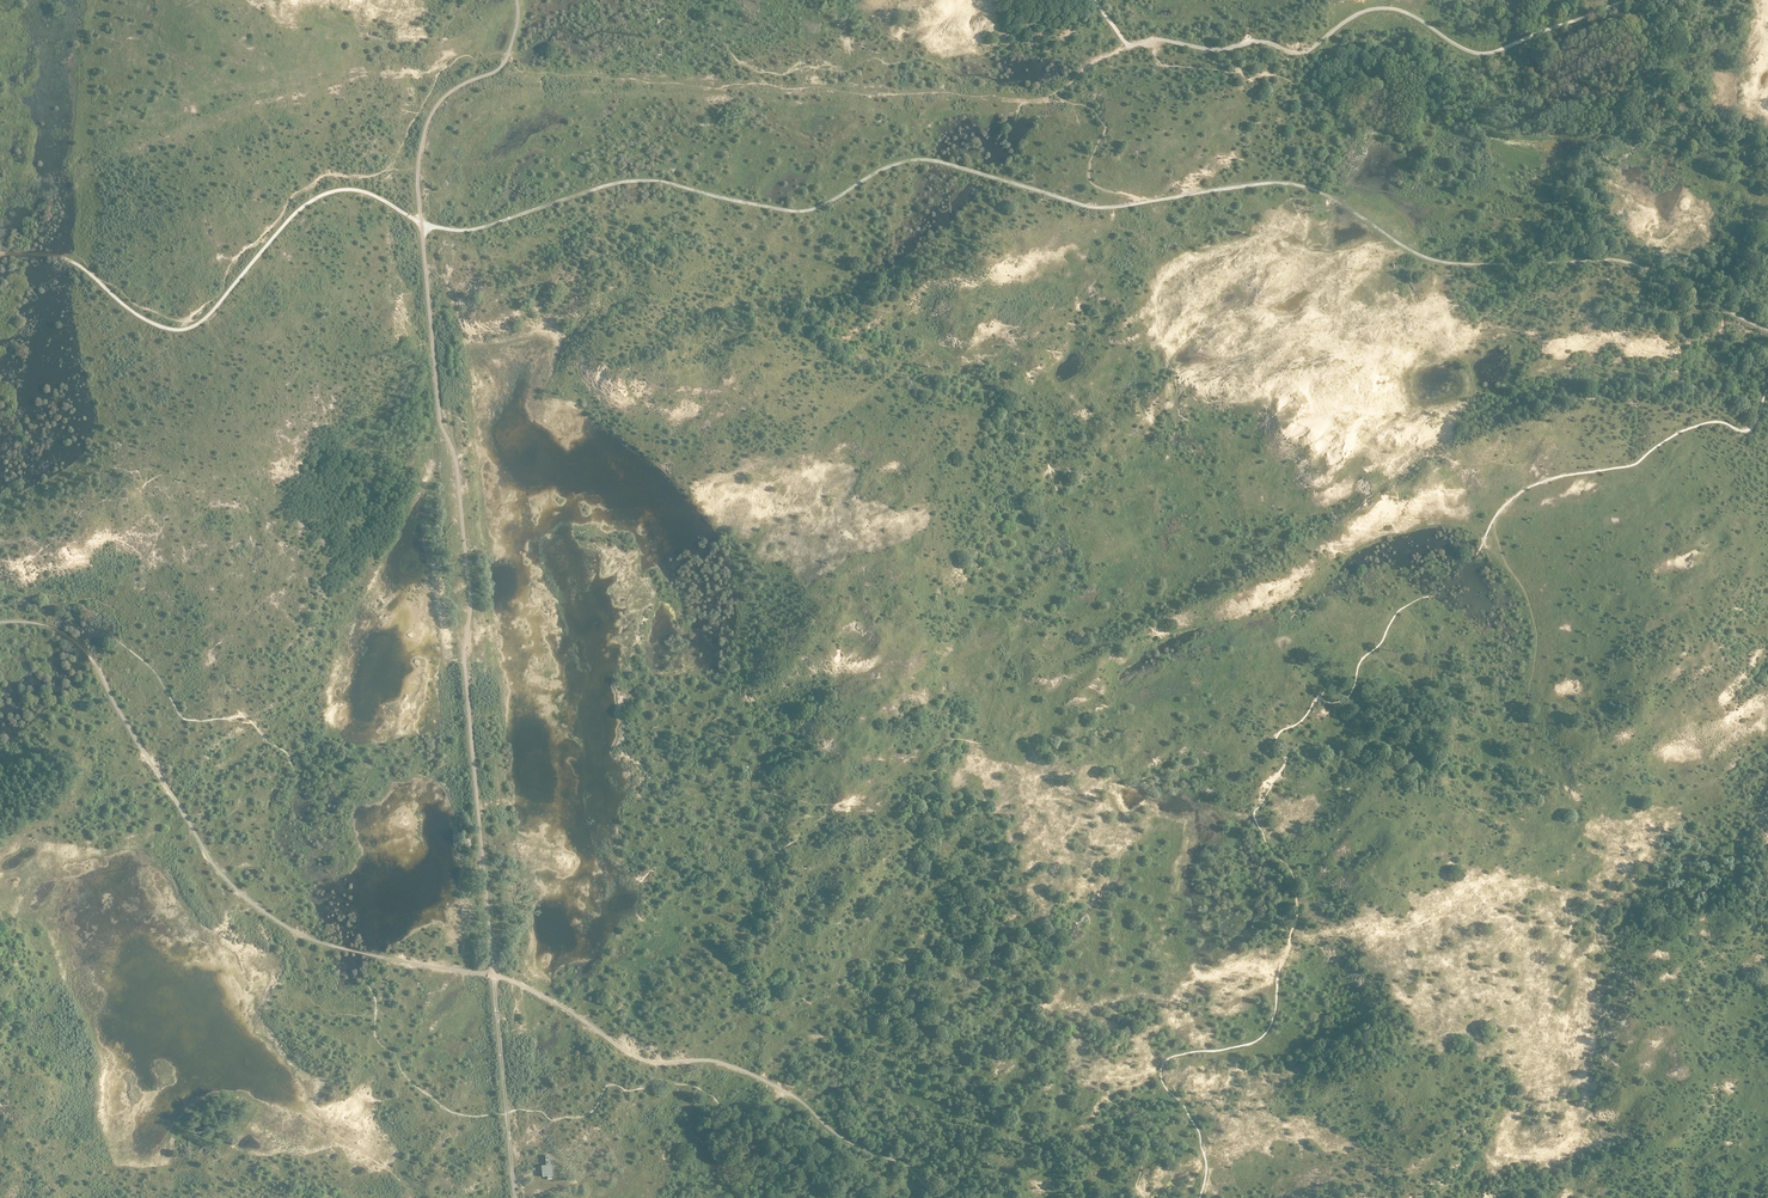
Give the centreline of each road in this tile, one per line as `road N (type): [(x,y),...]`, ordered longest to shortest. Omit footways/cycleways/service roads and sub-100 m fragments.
road 1 (track): [(1767,334),(1624,264),(1436,261),(1295,185),(1104,209),(968,171)]
road 2 (track): [(968,171),(898,163),(801,213),(642,182),(476,229),(420,223)]
road 3 (track): [(420,223),(358,190),(314,199),(201,323),(183,328),(128,306),(73,259),(0,251)]
road 4 (track): [(1501,98),(1739,128),(1767,142)]

